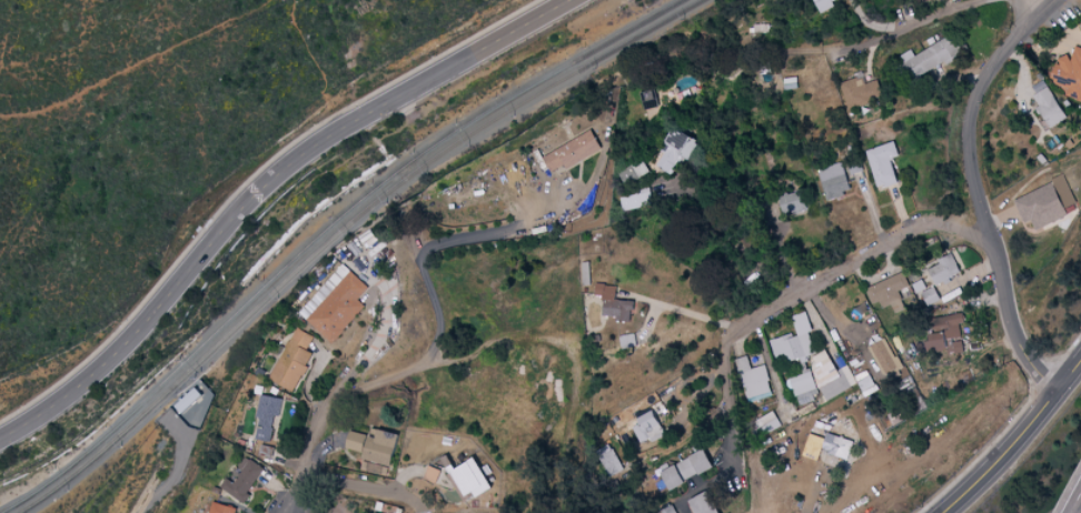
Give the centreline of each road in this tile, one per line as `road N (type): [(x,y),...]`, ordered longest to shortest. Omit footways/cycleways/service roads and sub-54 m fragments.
road 1 (tertiary): [(0,431),(127,343),(200,233),(319,119),(374,80),(528,0)]
road 2 (residential): [(754,504),(735,330),(916,225),(956,220),(999,233)]
road 3 (residential): [(1062,392),(1019,336),(999,233),(972,174),(968,131),(989,73),(1045,0)]
road 4 (track): [(458,354),(529,333),(576,343),(570,512)]
road 5 (residential): [(293,512),(319,419),(338,393),(458,354)]
road 6 (tertiary): [(945,512),(1062,392)]

